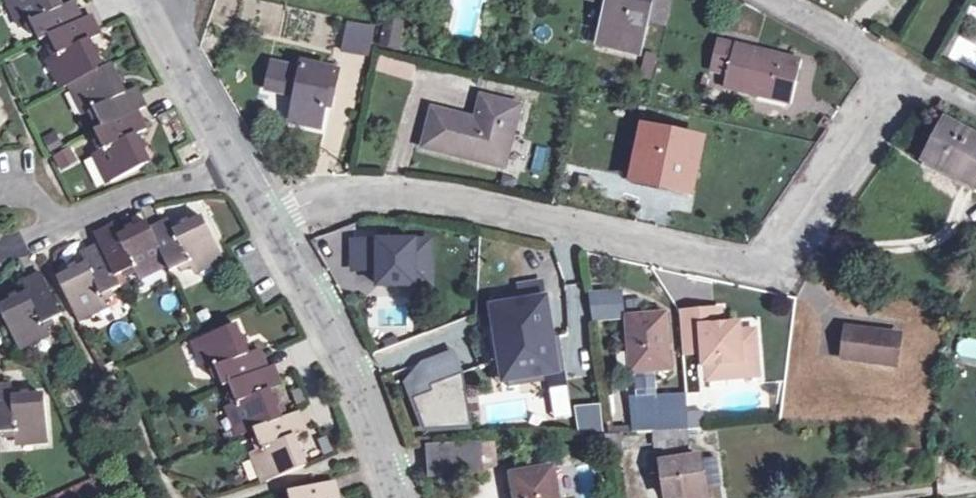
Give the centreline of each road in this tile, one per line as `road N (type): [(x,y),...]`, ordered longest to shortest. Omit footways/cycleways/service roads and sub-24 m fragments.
road 1 (residential): [(770,0),(907,74),(779,272),(519,213),(372,194),(273,231)]
road 2 (residential): [(392,497),(353,382),(273,231)]
road 3 (residential): [(273,231),(145,0)]

